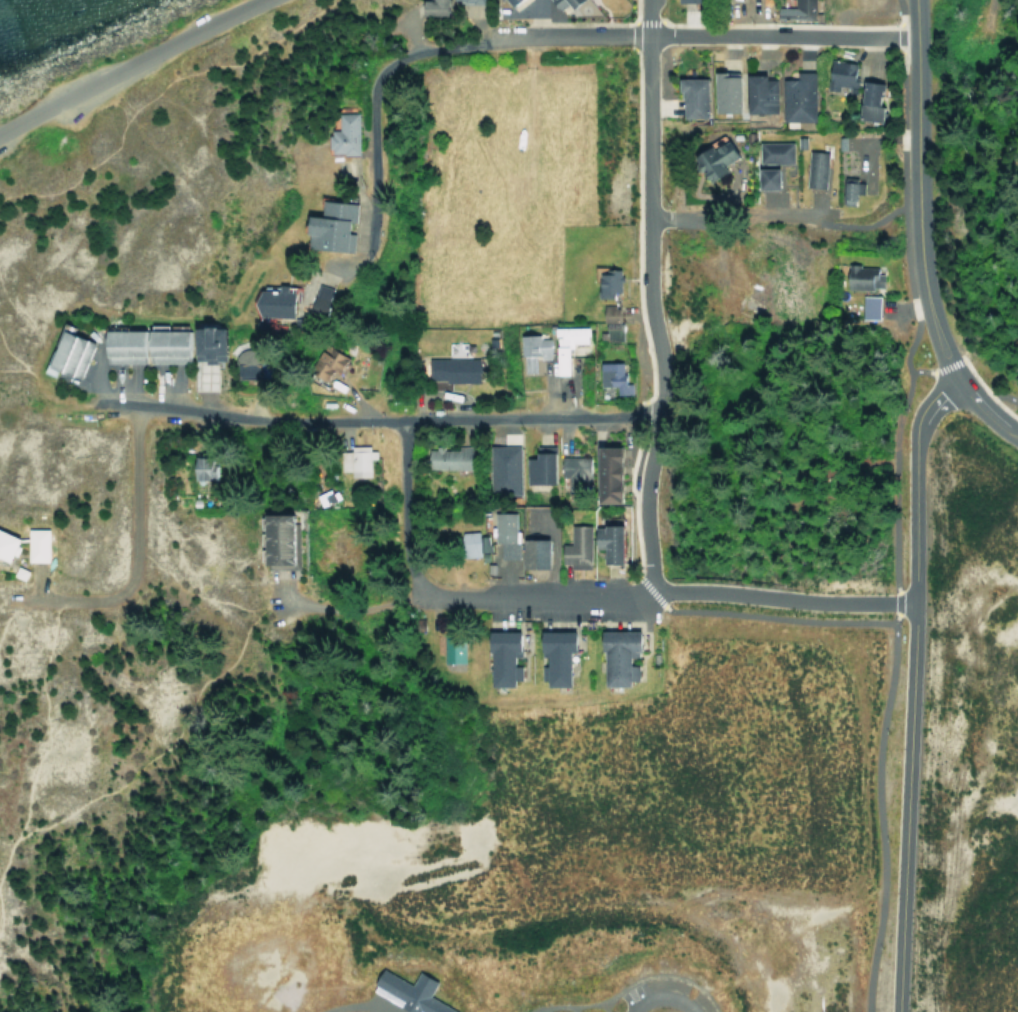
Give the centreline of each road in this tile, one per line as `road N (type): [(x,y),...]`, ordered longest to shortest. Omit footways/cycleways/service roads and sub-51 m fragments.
road 1 (residential): [(955,382),(929,401),(913,460),(915,603),(897,1011)]
road 2 (residential): [(649,589),(645,503),(661,362),(649,294),(646,0)]
road 3 (residential): [(915,33),(486,38),(388,55)]
road 4 (residential): [(659,413),(299,421),(139,408)]
road 5 (residential): [(426,592),(628,602),(649,589),(915,603)]
road 6 (tertiary): [(1017,439),(955,382),(922,286),(913,0)]
road 7 (residential): [(265,0),(0,134)]
road 8 (residential): [(649,216),(830,212)]
road 9 (residential): [(399,418),(404,549),(426,592)]
road 10 (residential): [(388,55),(374,77),(374,226)]
road 11 (residential): [(426,592),(338,609),(282,604)]

